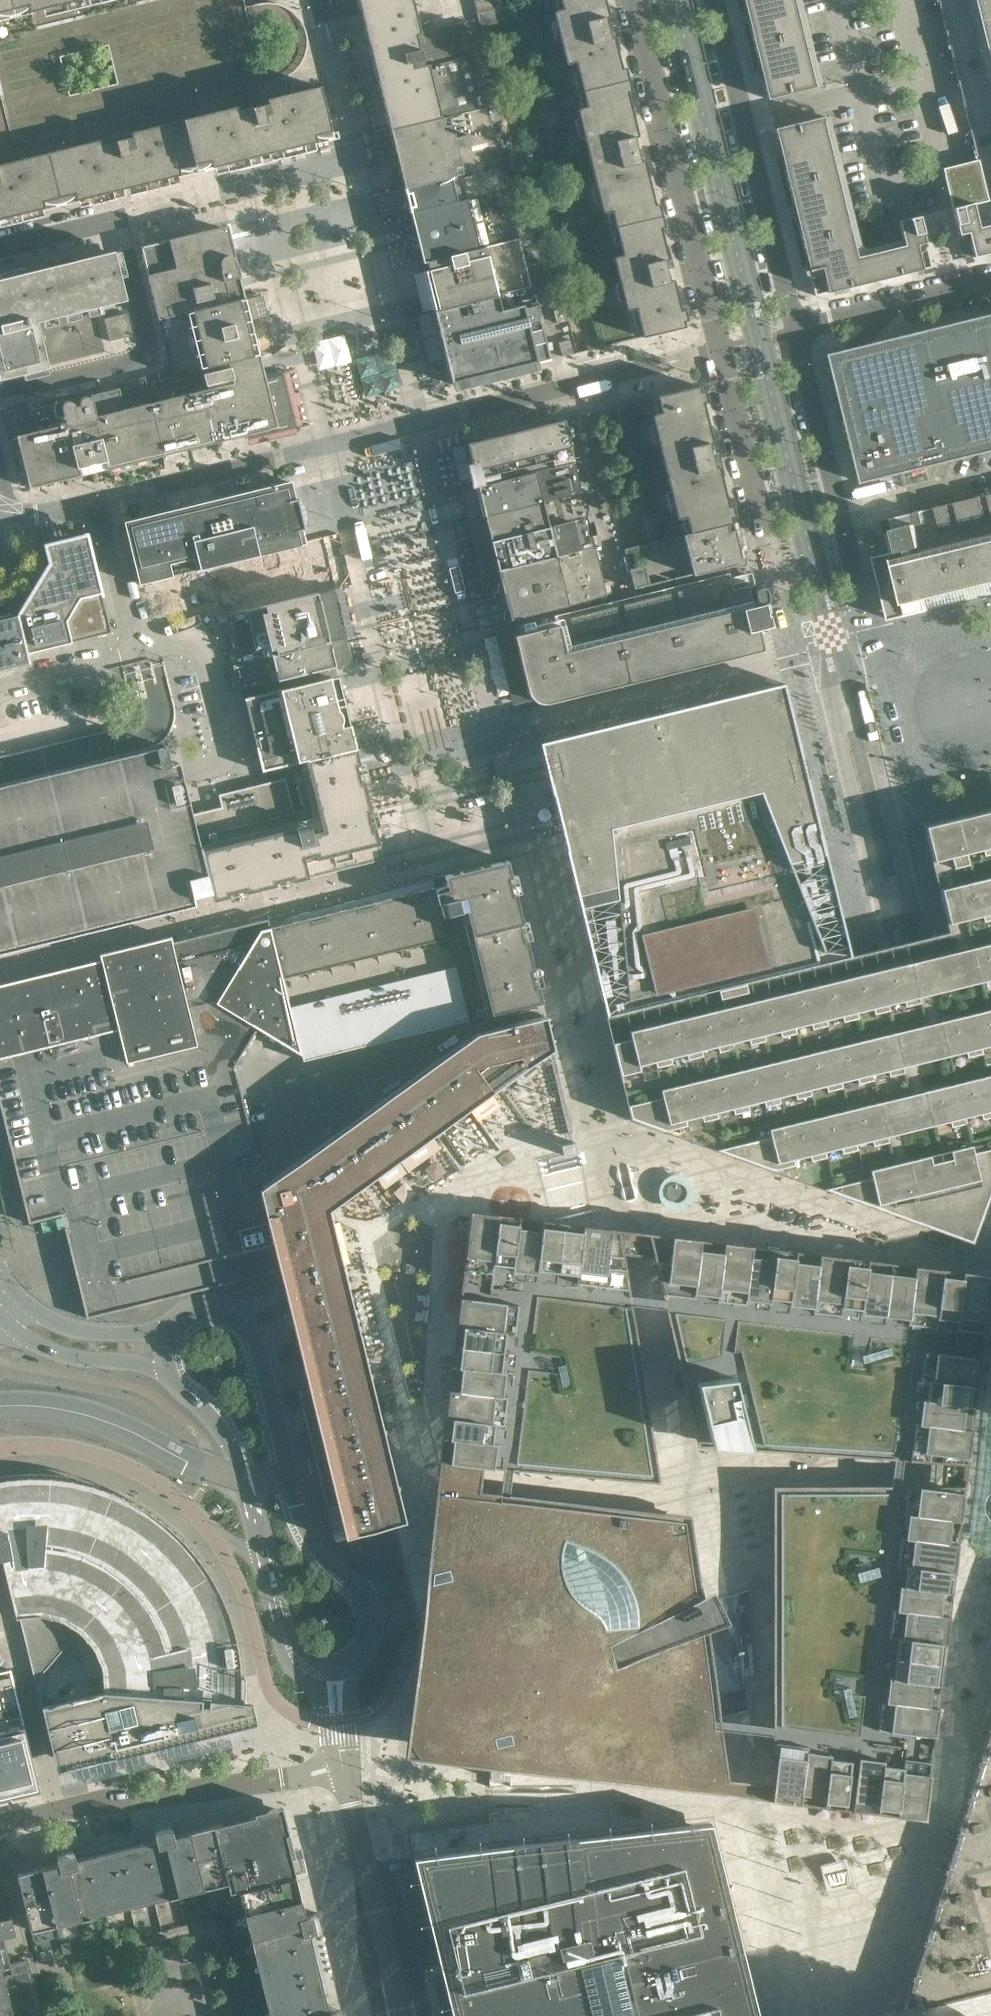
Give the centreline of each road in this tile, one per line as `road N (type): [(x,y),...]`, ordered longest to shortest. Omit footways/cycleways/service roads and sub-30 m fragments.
road 1 (unclassified): [(91,501),(718,350)]
road 2 (secondary): [(990,1457),(454,1587)]
road 3 (residential): [(0,245),(119,216),(146,343),(144,360),(0,395)]
road 4 (residential): [(0,768),(127,739),(152,717),(91,501)]
road 5 (secondary): [(363,1589),(324,1558),(302,1522),(249,1328),(236,1315),(201,1307),(173,1325)]
road 6 (residential): [(637,0),(718,350)]
road 7 (residential): [(342,1767),(0,1826)]
road 8 (residential): [(797,331),(716,0)]
road 9 (unclassified): [(0,1447),(57,1447),(112,1462),(158,1489),(212,1539),(263,1559)]
road 10 (residential): [(859,603),(797,331)]
road 11 (residential): [(403,2015),(342,1767)]
road 12 (secondary): [(169,1376),(227,1443),(263,1559)]
road 13 (unclassified): [(797,331),(990,282)]
road 14 (residential): [(718,350),(763,537)]
road 15 (secondary): [(6,1322),(60,1354),(169,1376)]
road 16 (secondary): [(173,1325),(90,1331),(24,1301)]
road 17 (secondary): [(263,1559),(290,1651),(314,1674)]

